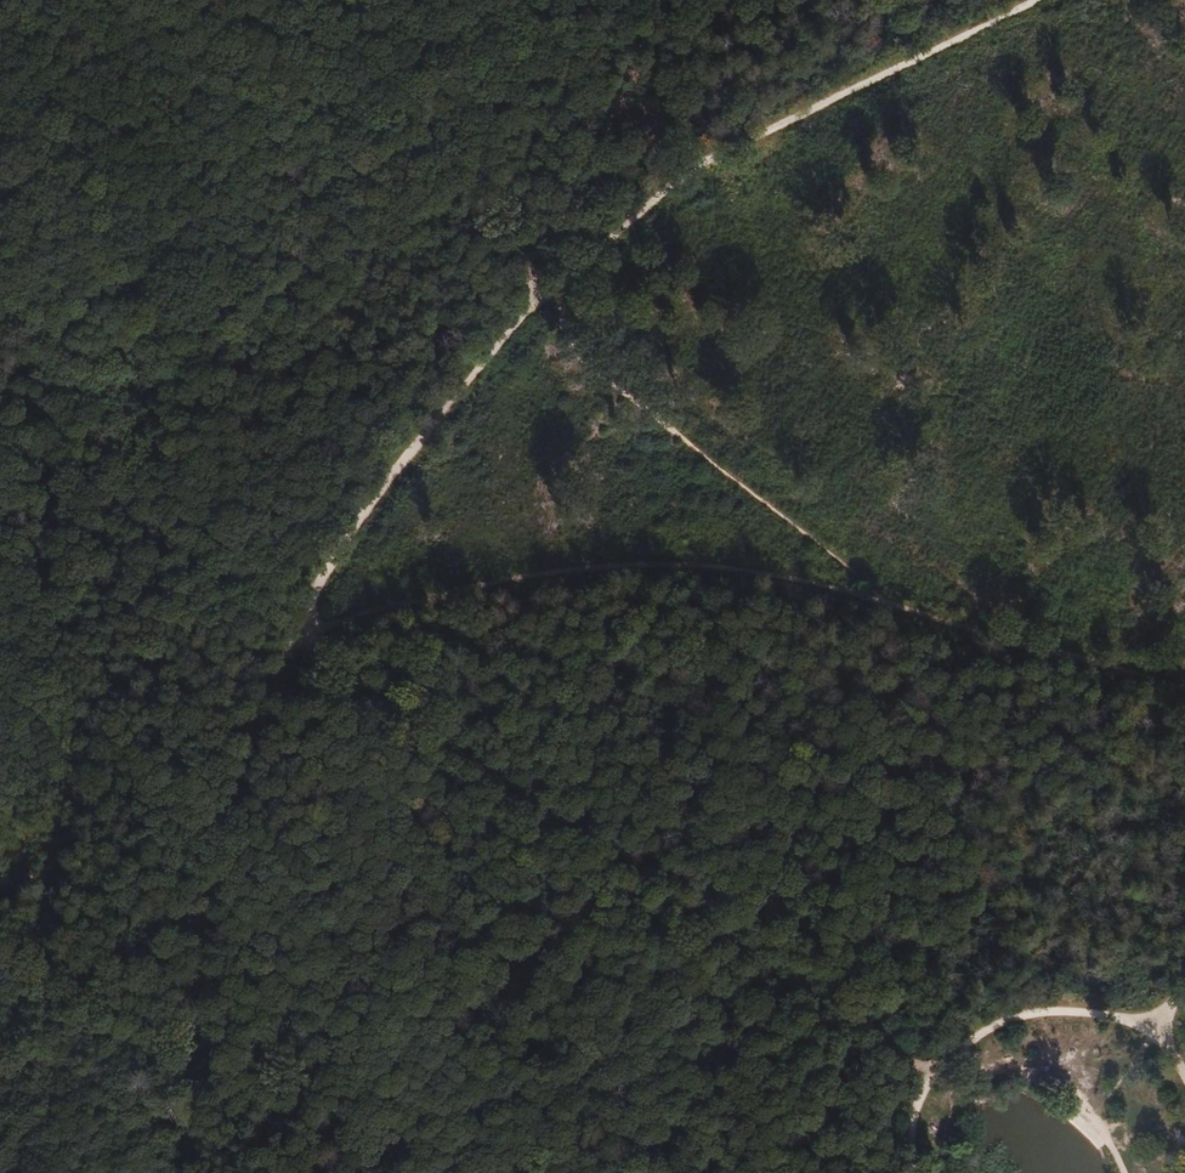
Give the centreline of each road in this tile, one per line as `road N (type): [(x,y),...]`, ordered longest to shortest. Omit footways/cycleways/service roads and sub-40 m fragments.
road 1 (track): [(291,657),(356,630),(496,595),(690,576),(863,610),(1015,654)]
road 2 (track): [(1040,0),(812,112),(666,205),(552,294)]
road 3 (track): [(552,294),(494,353),(371,506),(291,657)]
road 4 (track): [(662,905),(291,657)]
road 5 (track): [(1184,1074),(1148,1039),(1090,1016),(1027,1017),(997,1027),(932,1080),(907,1133),(903,1172)]
road 6 (track): [(932,1080),(662,905)]
road 7 (track): [(270,710),(231,822),(204,940)]
road 8 (track): [(1015,654),(1184,696)]
road 9 (track): [(204,940),(186,1084)]

